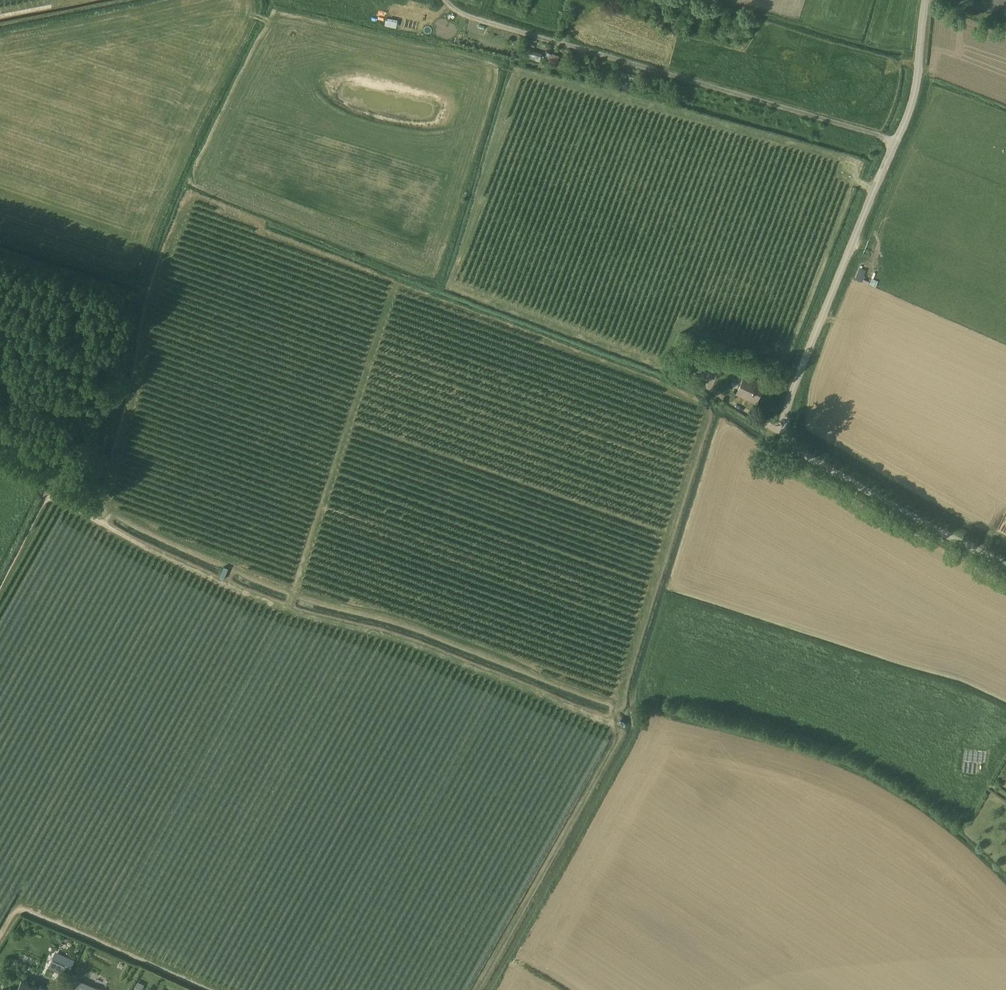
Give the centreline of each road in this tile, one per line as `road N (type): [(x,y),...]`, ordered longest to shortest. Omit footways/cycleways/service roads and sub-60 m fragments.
road 1 (unclassified): [(1005,564),(911,517),(787,438),(786,402),(896,141)]
road 2 (unclassified): [(896,141),(441,0)]
road 3 (unclassified): [(896,141),(915,95),(925,0)]

